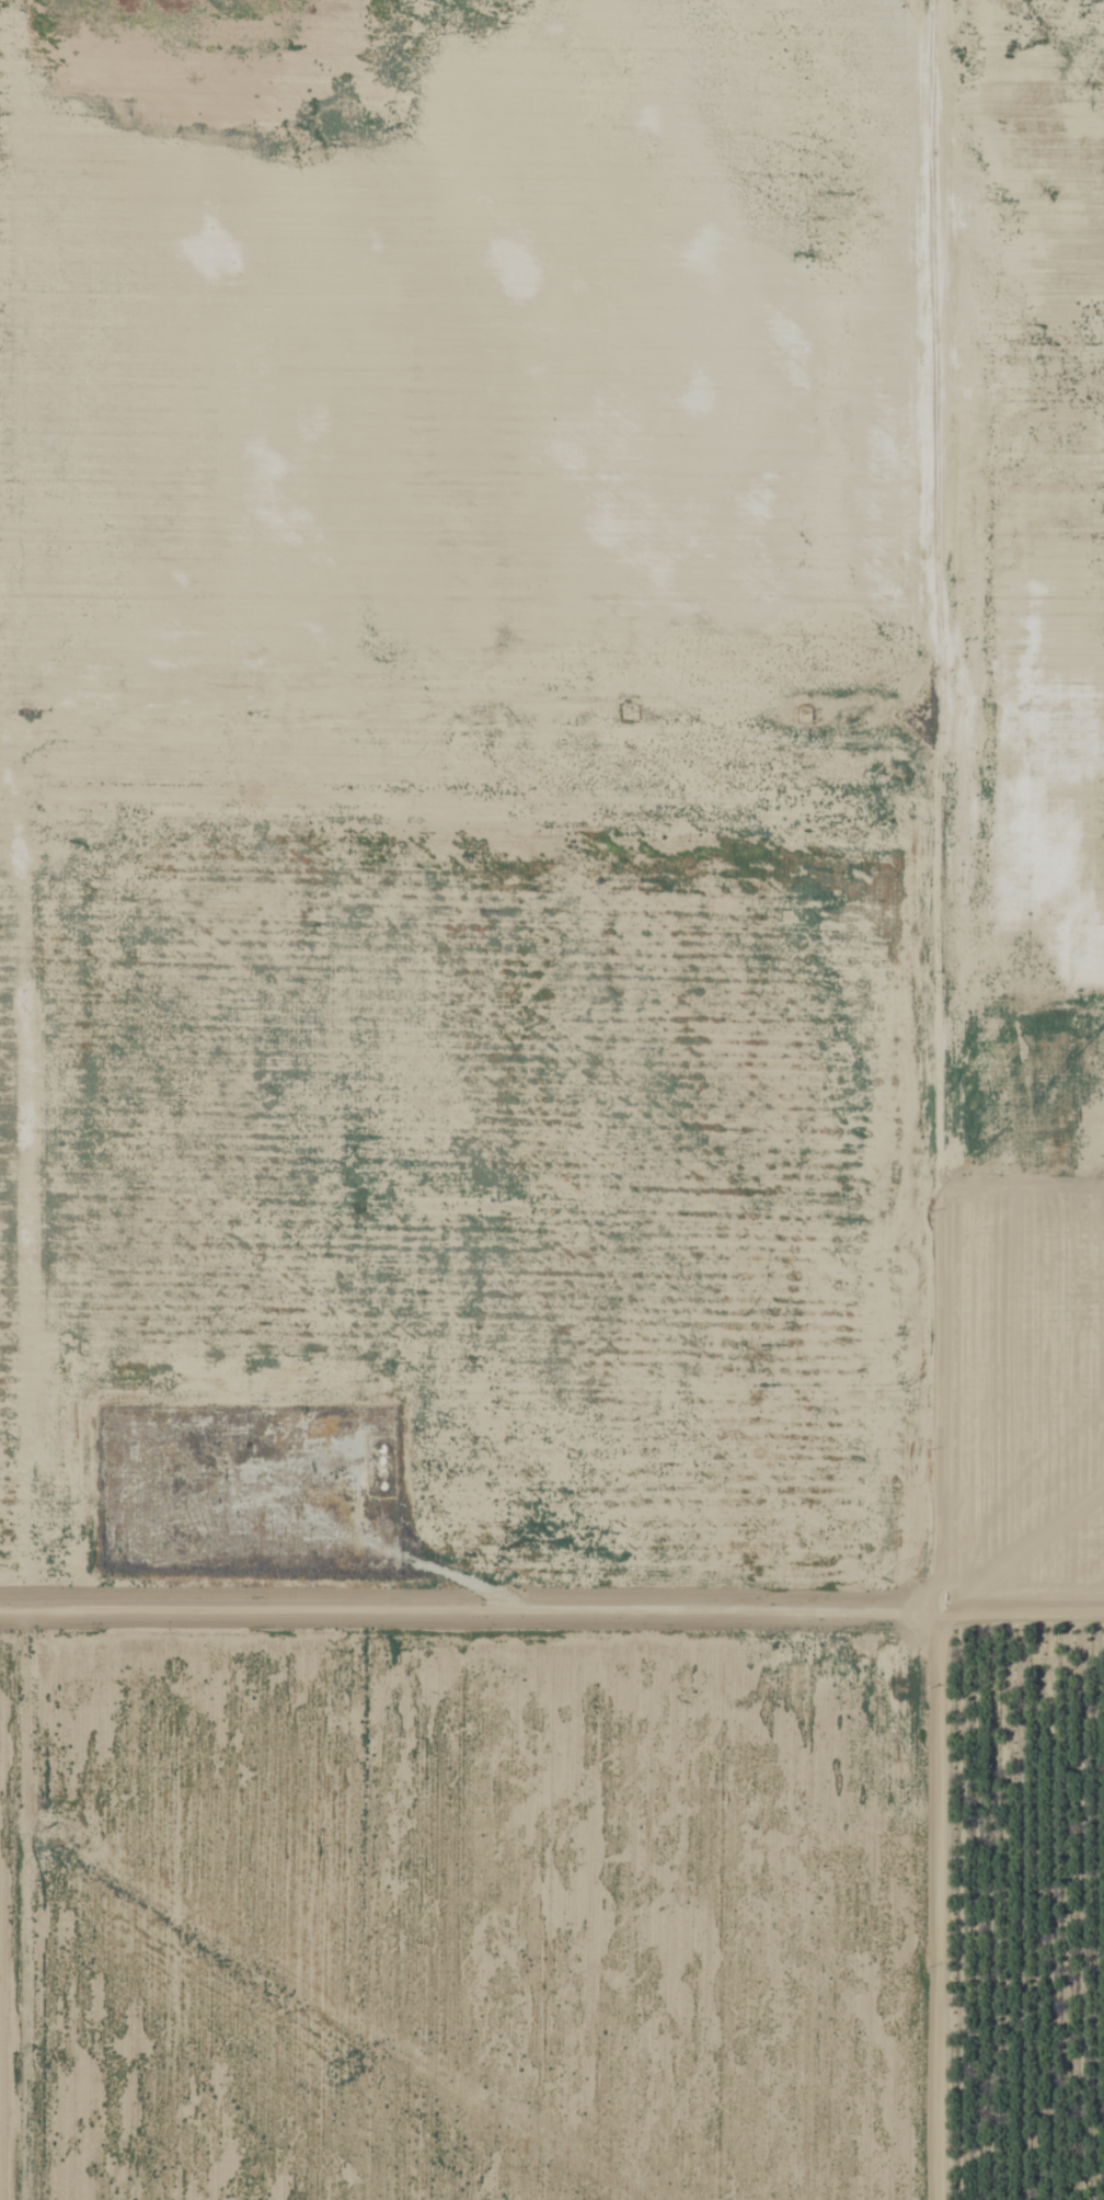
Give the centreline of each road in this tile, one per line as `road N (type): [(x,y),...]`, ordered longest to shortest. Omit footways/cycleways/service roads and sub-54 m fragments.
road 1 (residential): [(0,1610),(705,1605),(875,1627)]
road 2 (residential): [(937,2199),(936,1627),(875,1627)]
road 3 (residential): [(1103,1625),(936,1627)]

